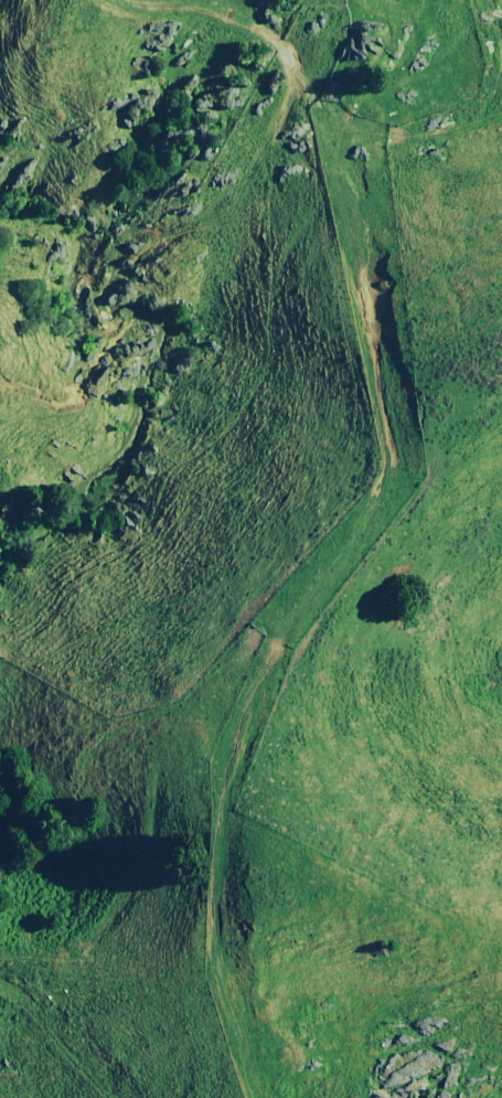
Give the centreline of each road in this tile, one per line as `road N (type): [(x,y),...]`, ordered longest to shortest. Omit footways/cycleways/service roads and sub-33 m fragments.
road 1 (track): [(234,947),(224,761),(391,454),(343,213),(356,141)]
road 2 (track): [(94,0),(259,71),(356,141)]
road 3 (track): [(252,1097),(234,947)]
road 4 (track): [(356,141),(452,110),(501,108)]

